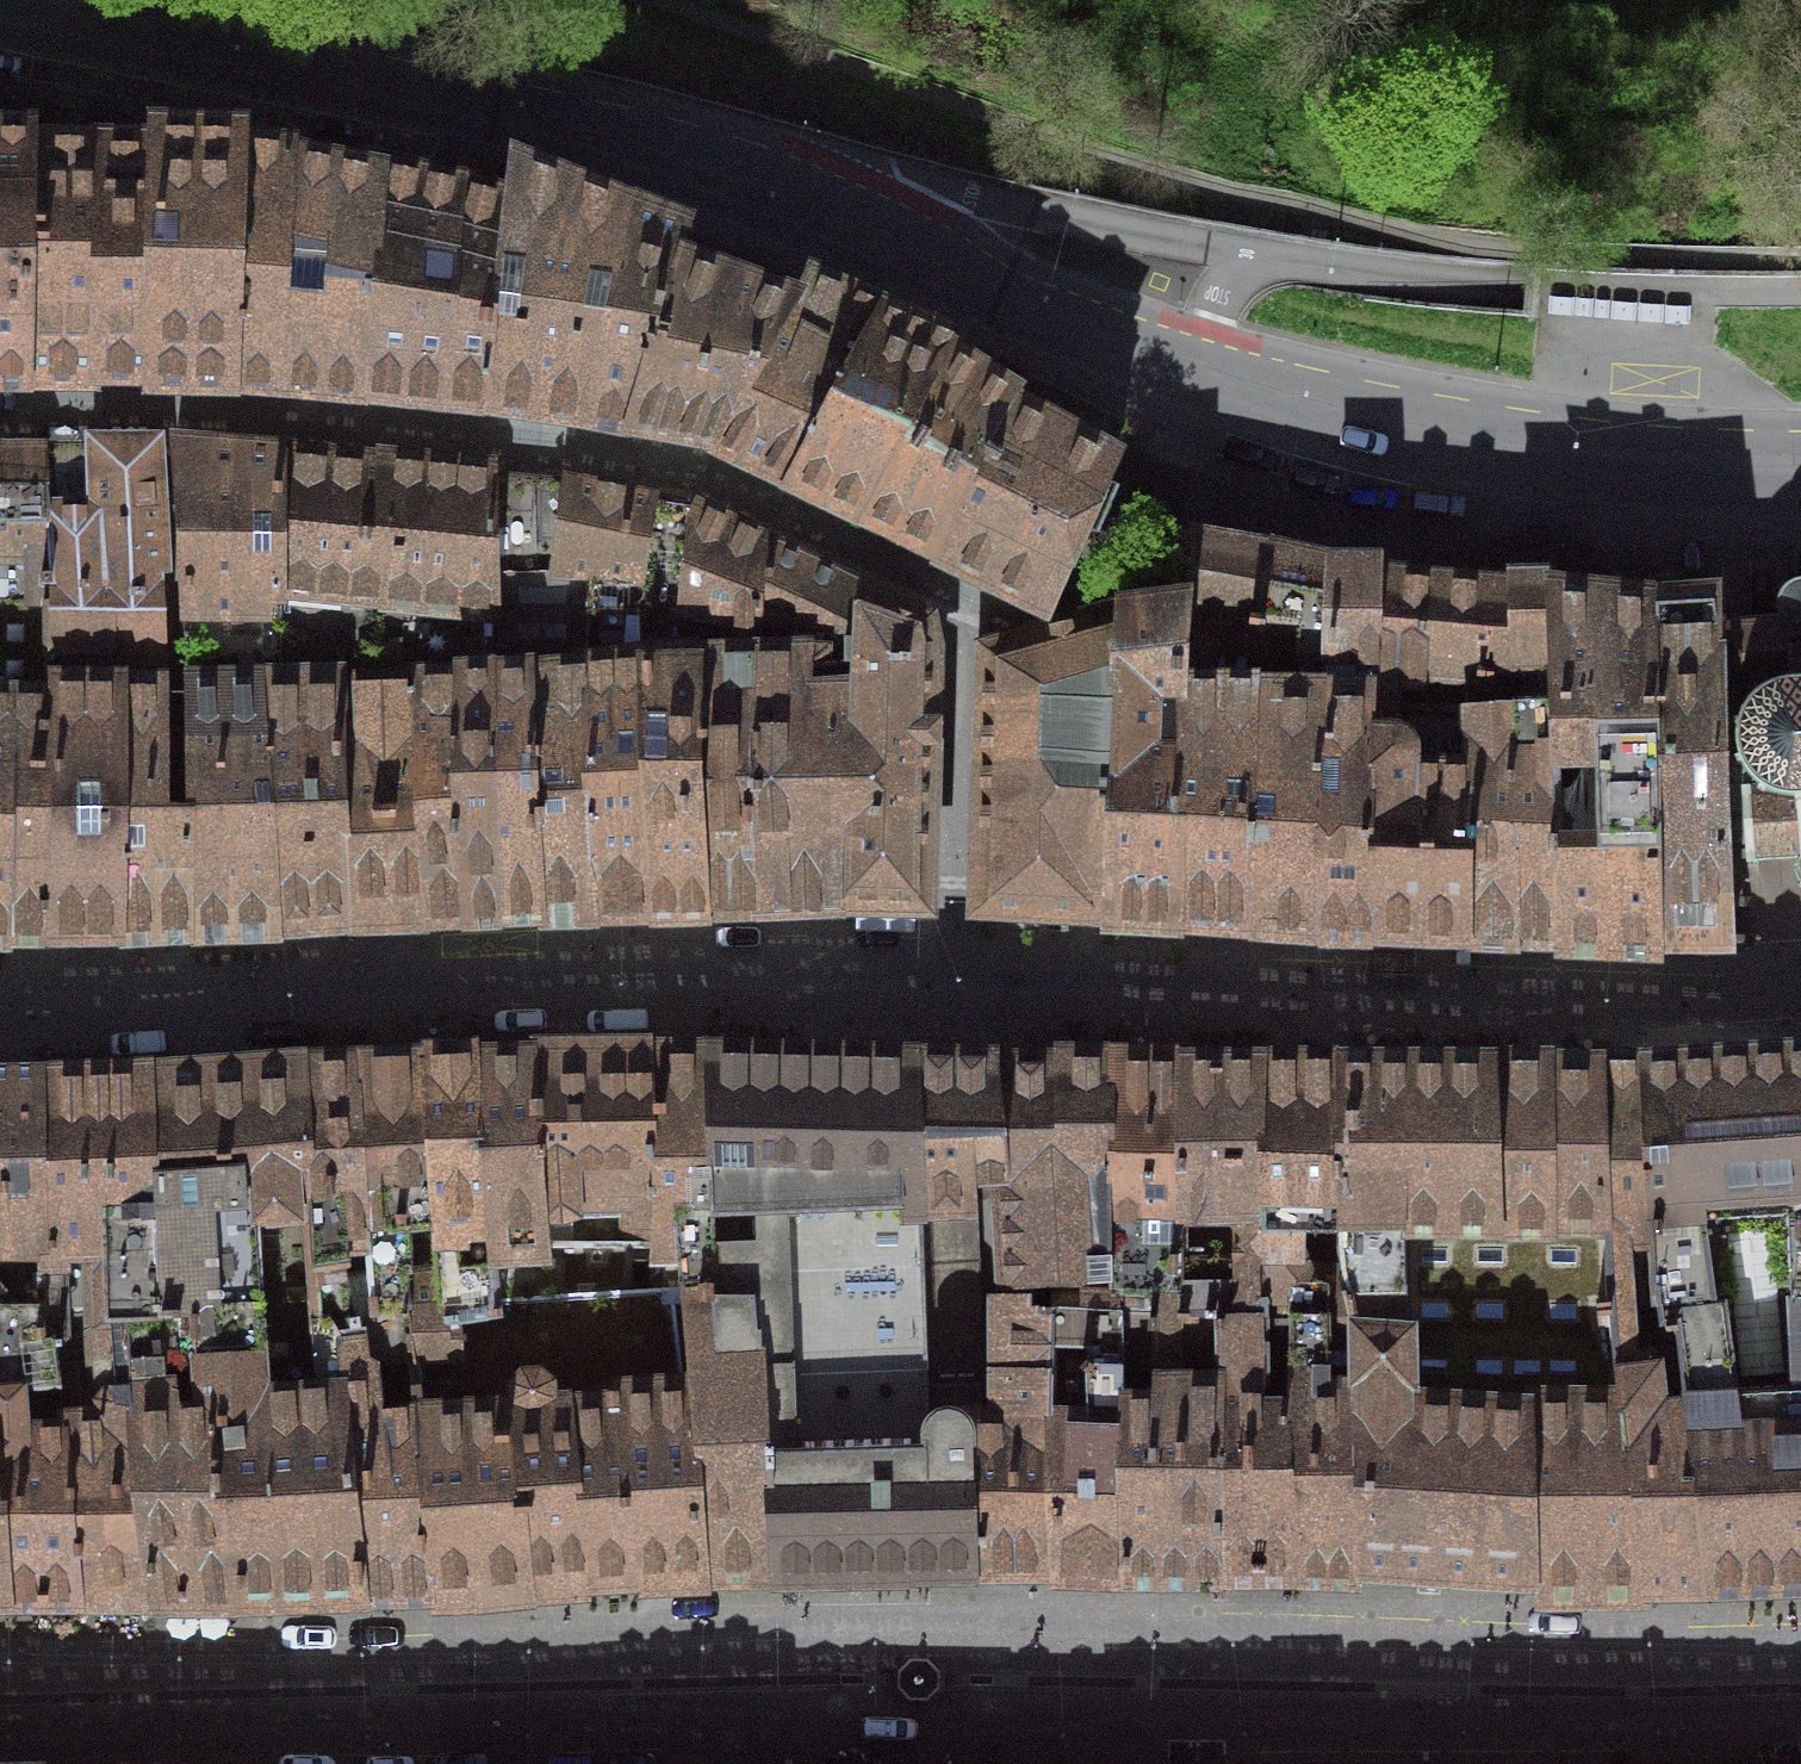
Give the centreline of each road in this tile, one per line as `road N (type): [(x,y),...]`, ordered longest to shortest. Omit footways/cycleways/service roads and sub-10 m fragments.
road 1 (tertiary): [(1800,462),(1613,457),(1388,422),(1257,389),(1177,360),(819,192),(601,108),(30,0)]
road 2 (residential): [(0,1692),(995,1677),(1649,1691),(1800,1685)]
road 3 (residential): [(0,415),(232,416),(660,466),(726,485),(936,584),(963,620),(949,982)]
road 4 (residential): [(949,982),(0,1002)]
road 5 (residential): [(1800,992),(1737,998),(949,982)]

